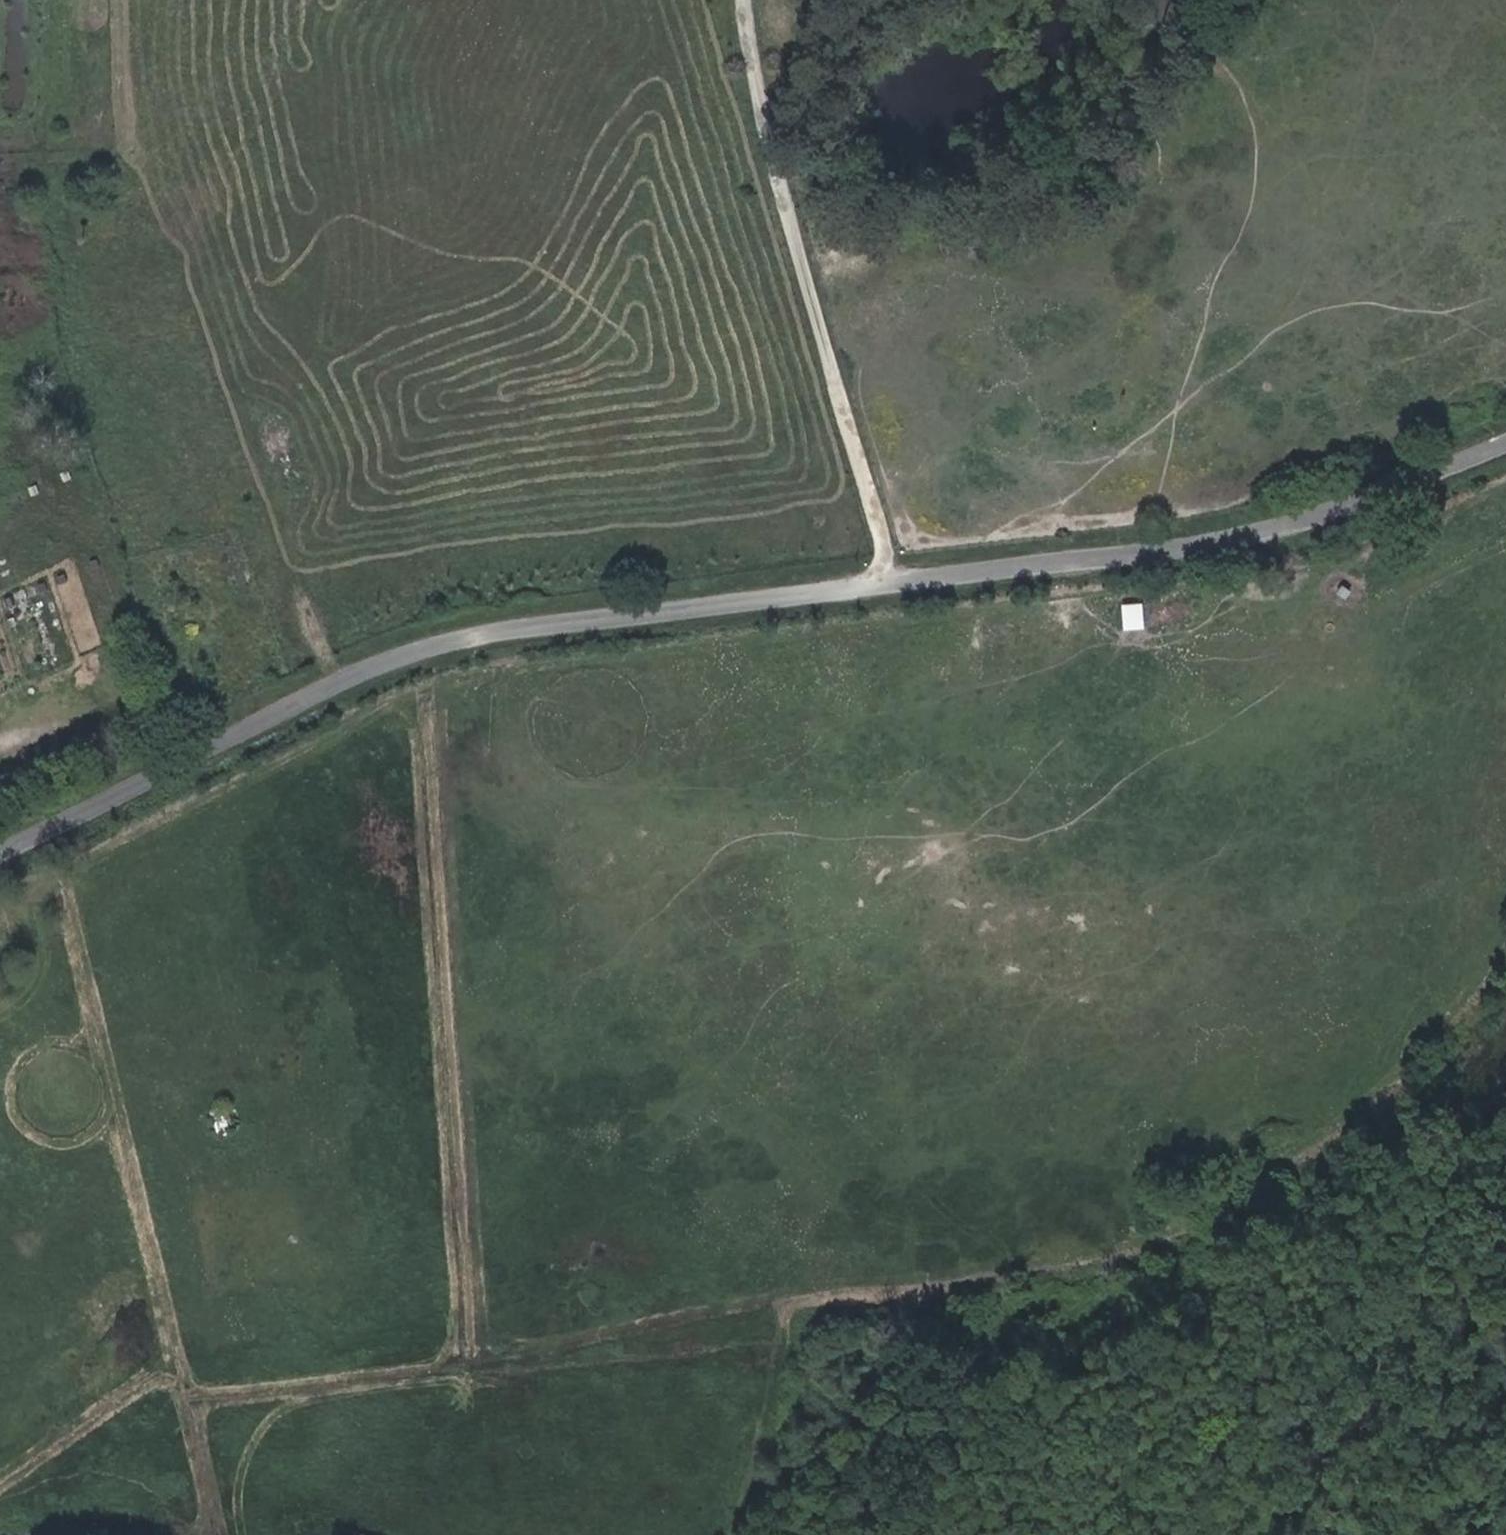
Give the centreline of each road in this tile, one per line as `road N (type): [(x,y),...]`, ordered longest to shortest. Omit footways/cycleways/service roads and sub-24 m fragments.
road 1 (unclassified): [(0,851),(425,649),(1250,538),(1505,443)]
road 2 (track): [(740,0),(776,184),(885,536),(886,585)]

